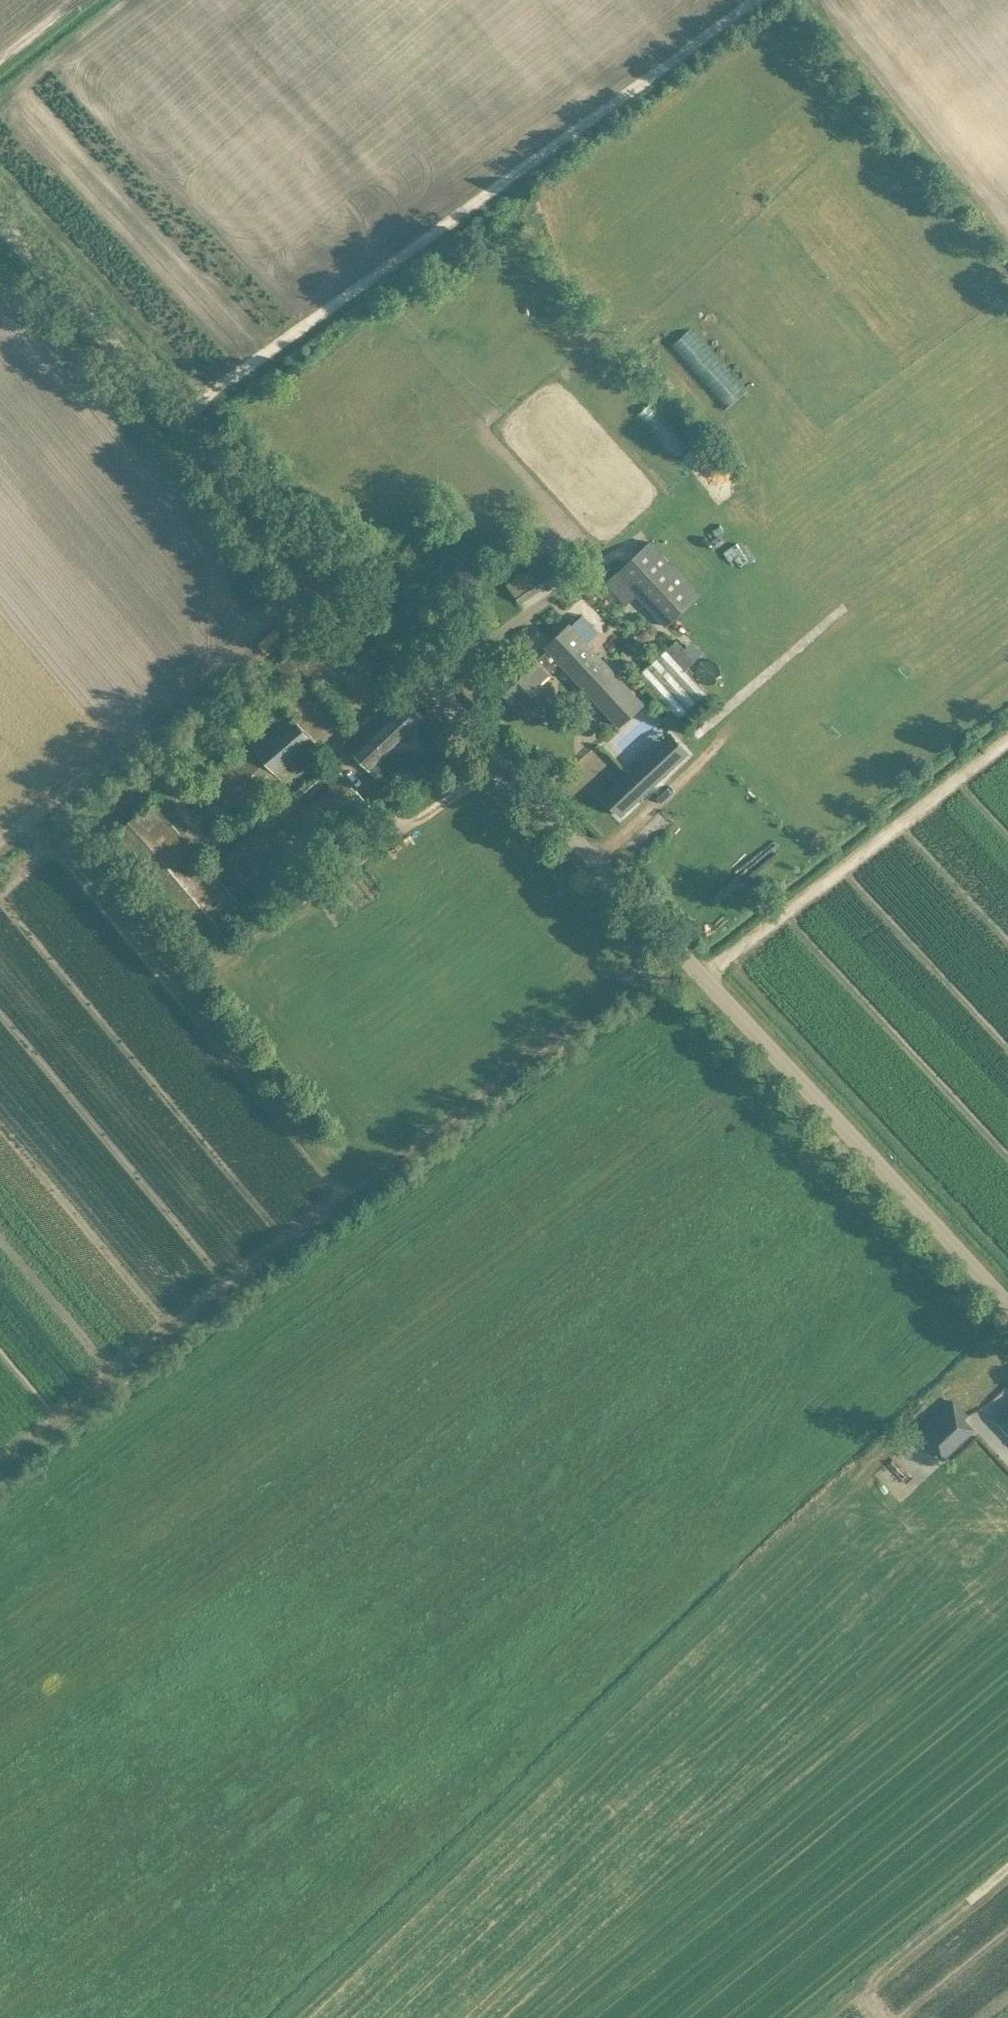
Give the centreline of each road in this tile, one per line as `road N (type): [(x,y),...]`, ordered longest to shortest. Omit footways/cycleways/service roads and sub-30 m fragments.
road 1 (unclassified): [(1007,1315),(0,229)]

